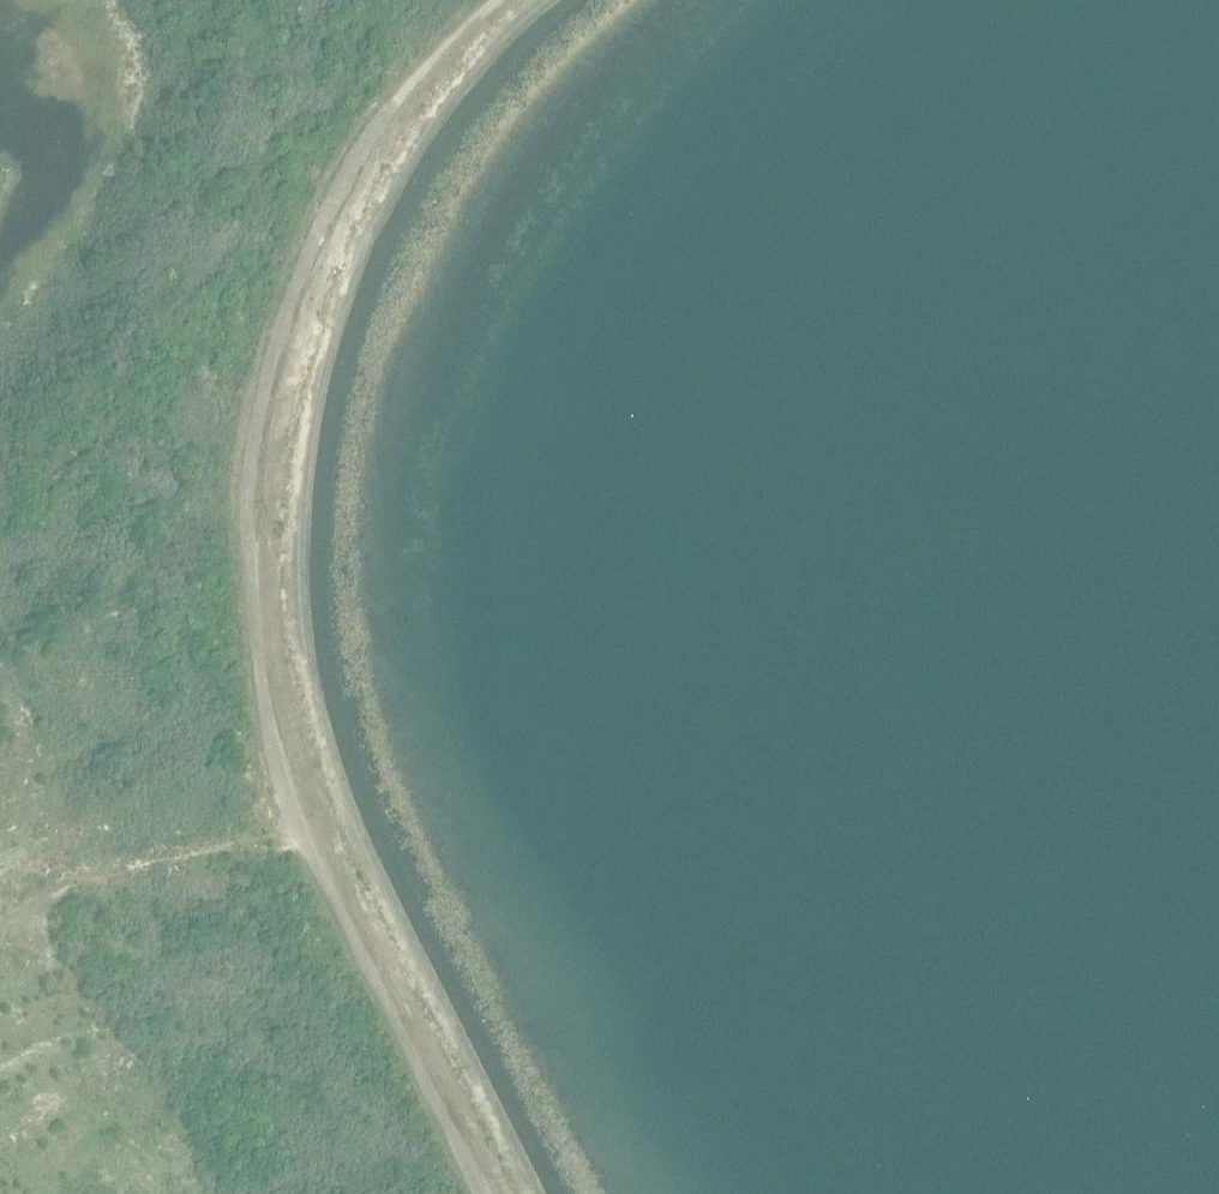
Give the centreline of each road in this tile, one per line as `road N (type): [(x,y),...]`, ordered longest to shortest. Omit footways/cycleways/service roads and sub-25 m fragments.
road 1 (unclassified): [(487,1193),(307,827),(267,692),(259,622),(262,462),(308,273),(394,116),(510,0)]

